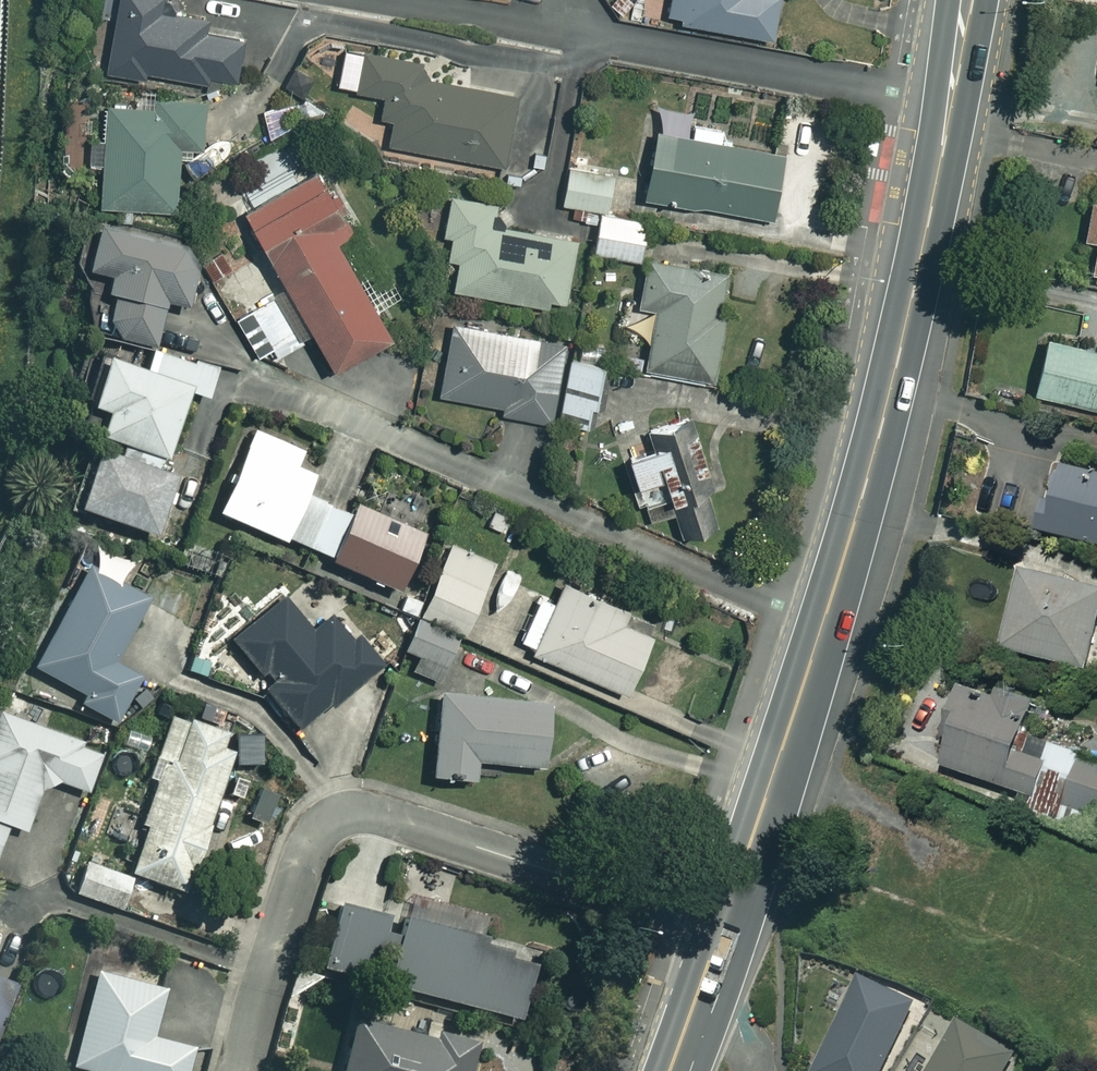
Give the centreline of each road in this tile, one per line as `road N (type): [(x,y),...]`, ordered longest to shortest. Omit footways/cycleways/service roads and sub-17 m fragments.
road 1 (trunk): [(721,925),(890,393),(969,0)]
road 2 (residential): [(240,1070),(306,850),(314,833),(347,813),(385,816),(721,925)]

